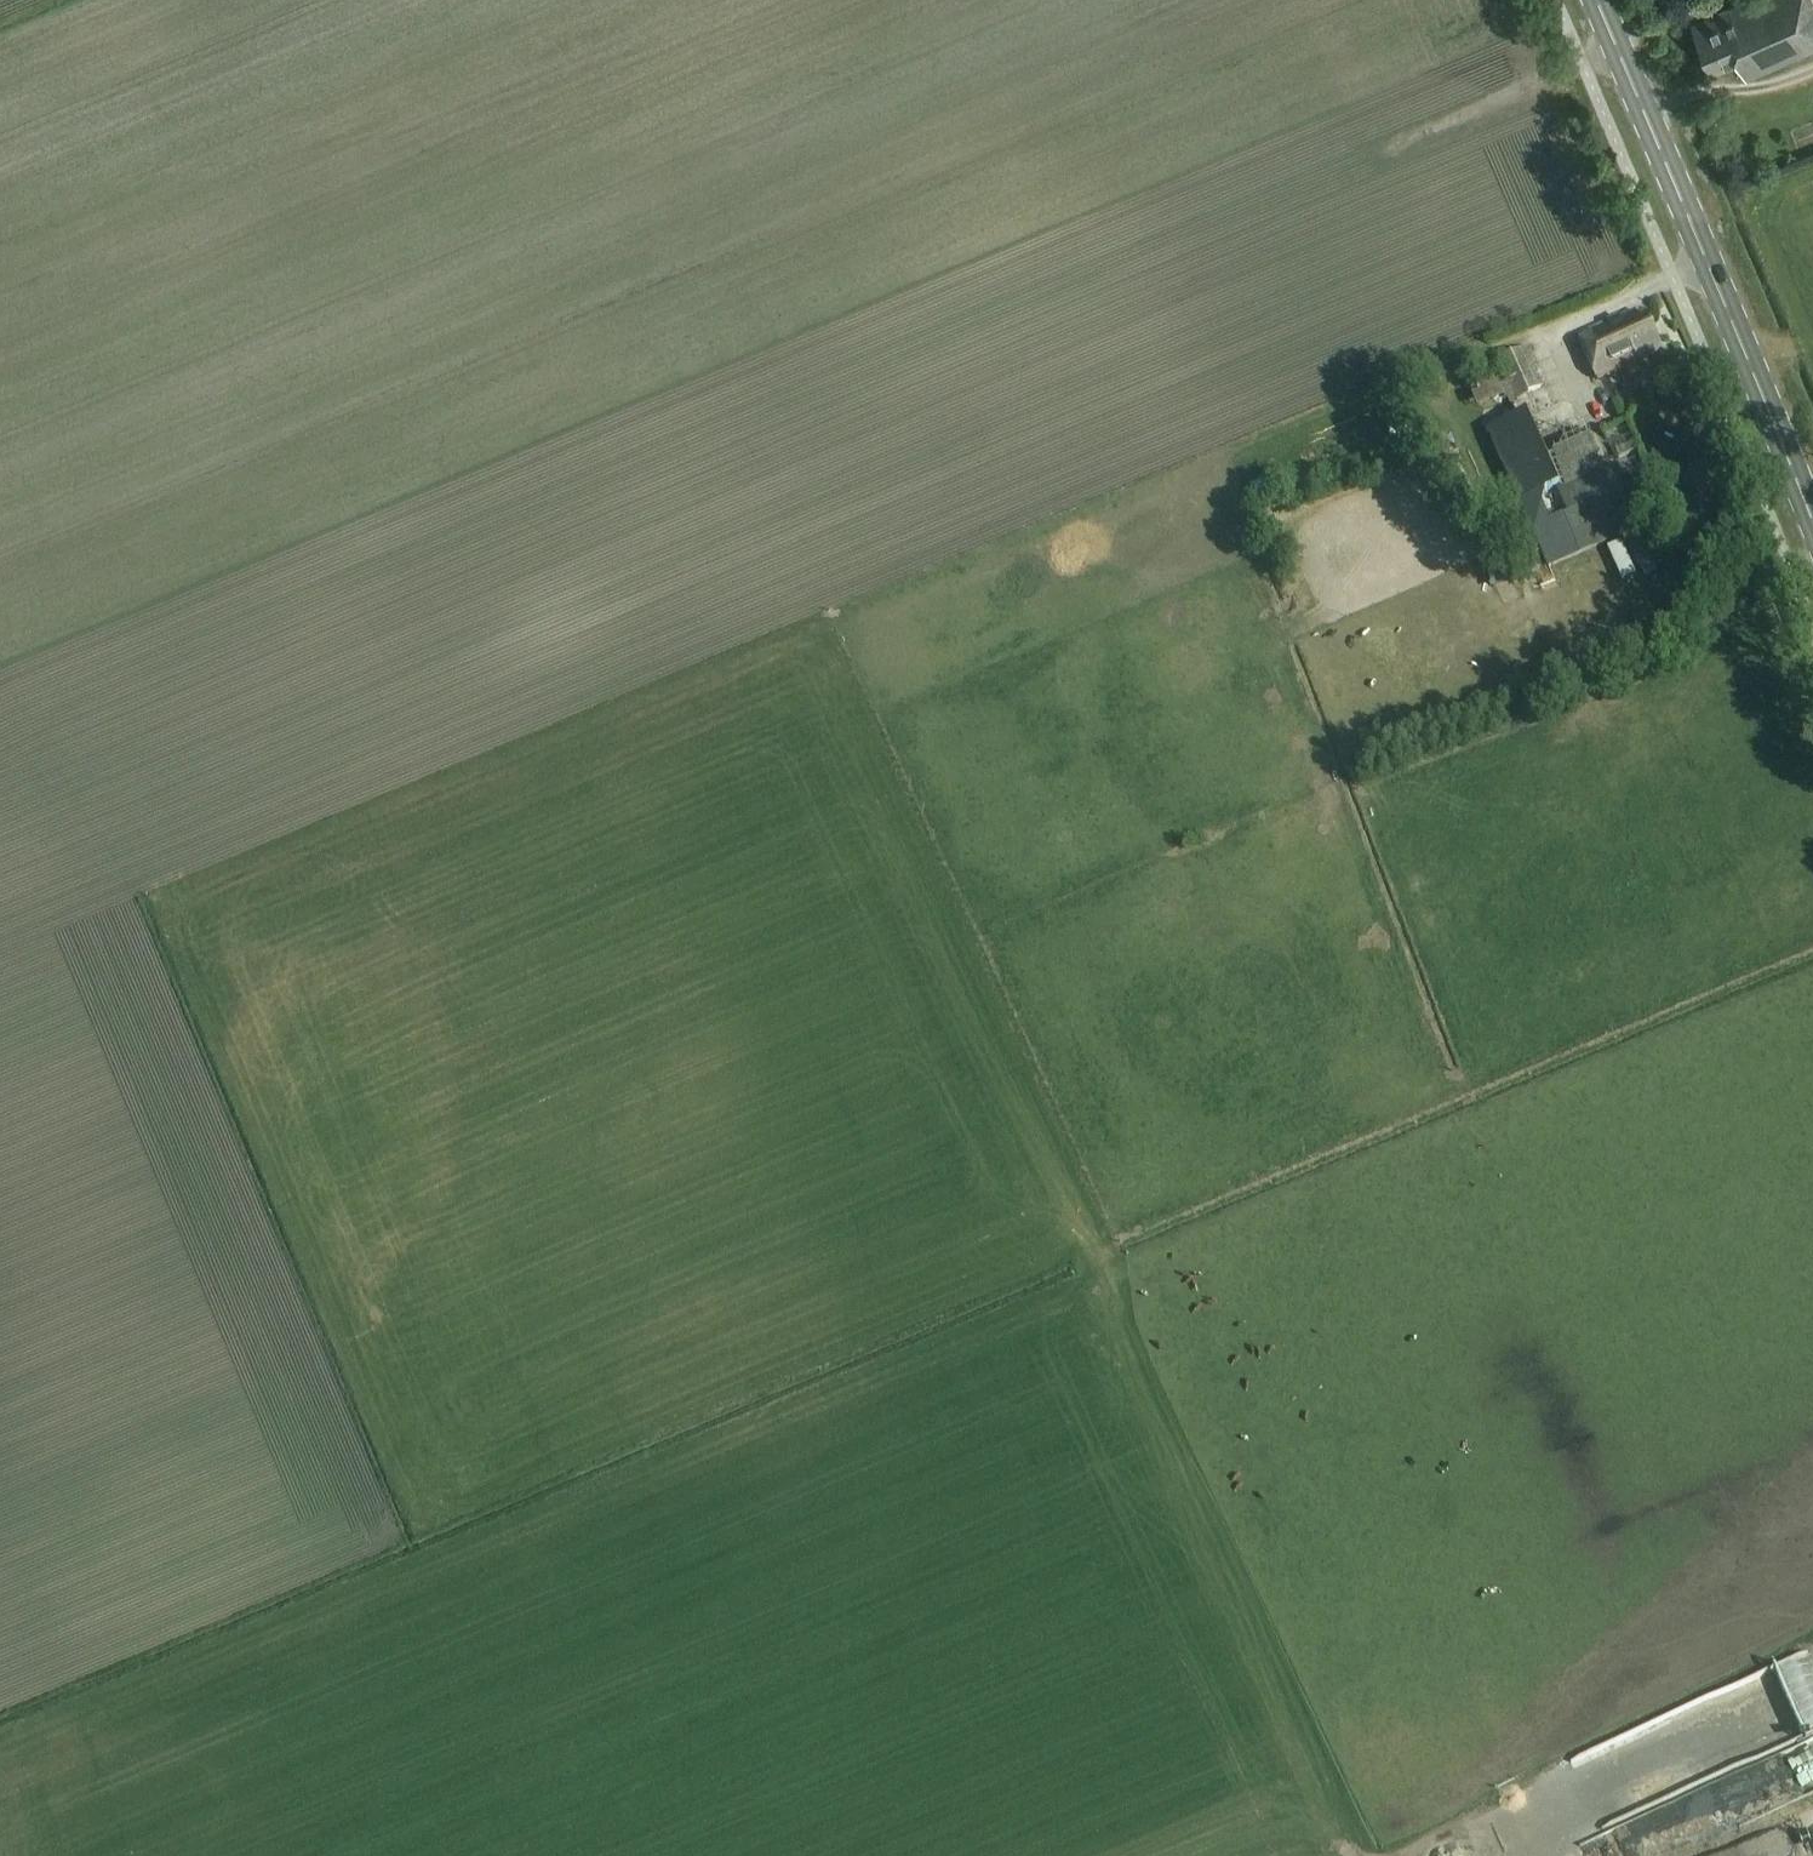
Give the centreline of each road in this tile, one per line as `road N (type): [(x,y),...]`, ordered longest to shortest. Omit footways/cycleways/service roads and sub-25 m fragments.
road 1 (primary): [(1812,526),(1595,0)]

